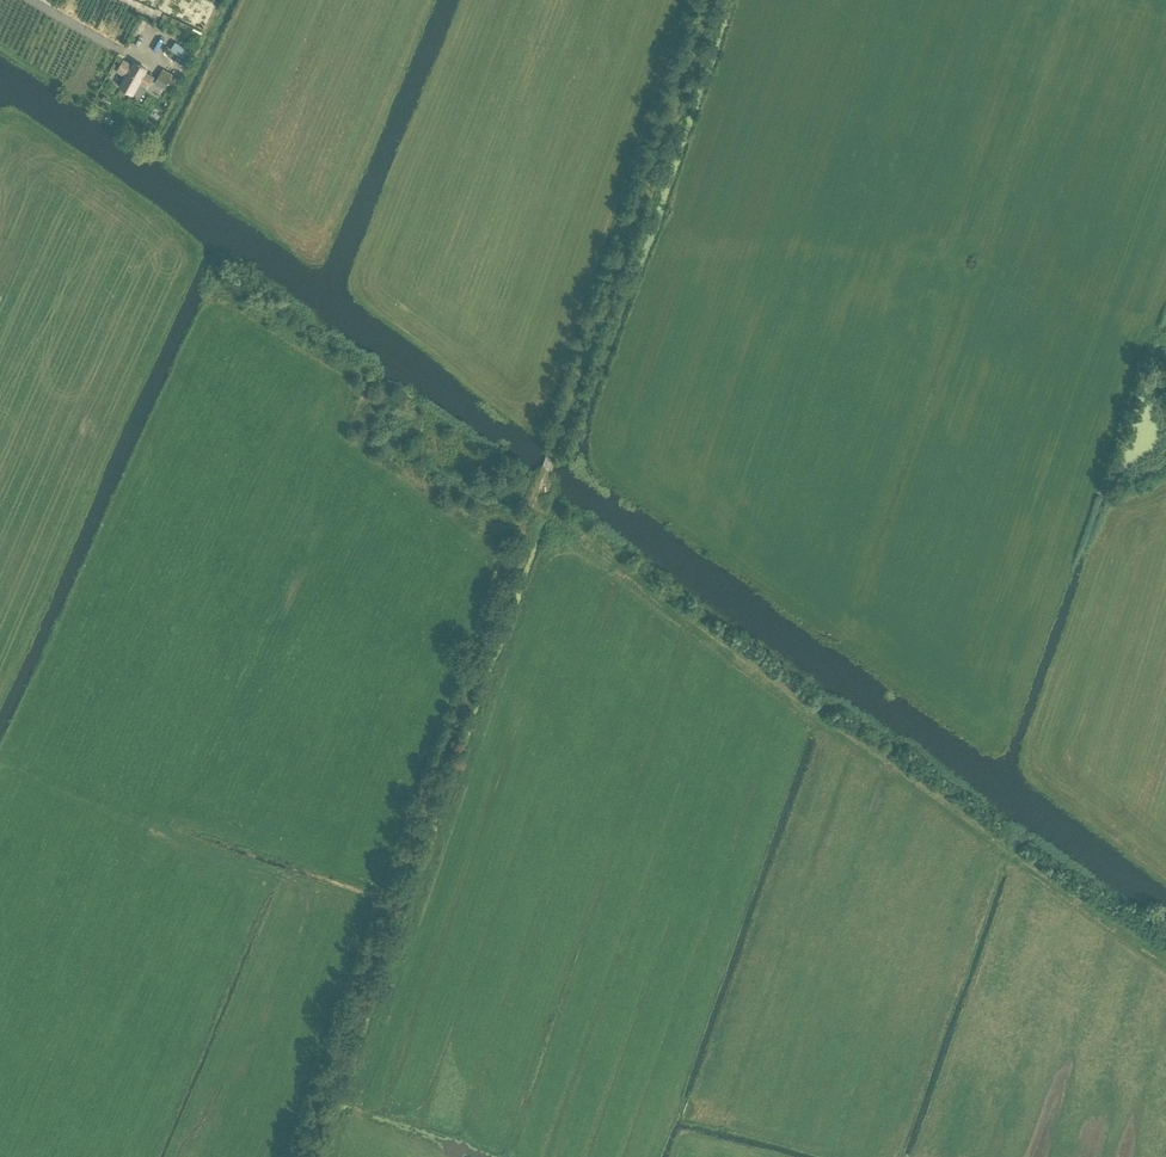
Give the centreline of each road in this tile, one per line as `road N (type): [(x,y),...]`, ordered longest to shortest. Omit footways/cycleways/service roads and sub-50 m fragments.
road 1 (track): [(307,1156),(712,0)]

